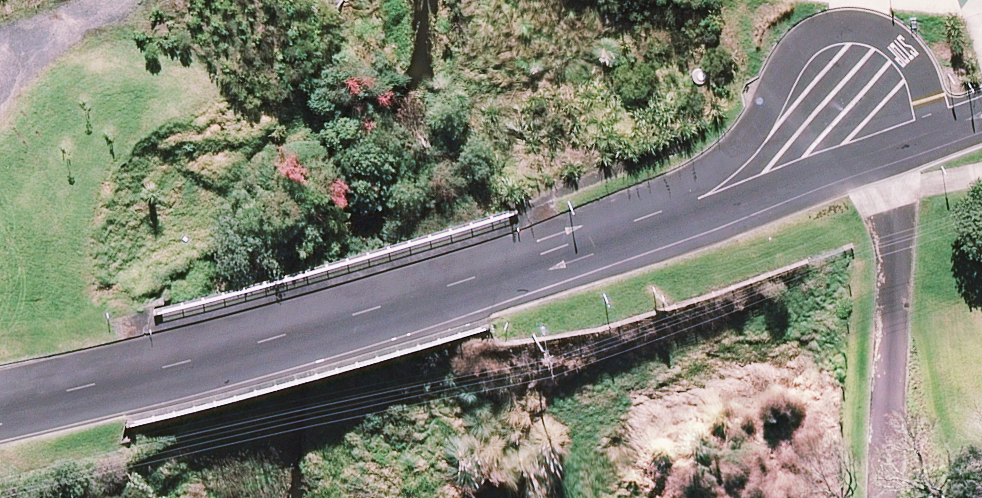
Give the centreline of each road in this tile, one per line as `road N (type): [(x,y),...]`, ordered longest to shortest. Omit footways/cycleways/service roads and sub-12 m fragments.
road 1 (unclassified): [(662,221),(328,329),(0,403)]
road 2 (unclassified): [(662,221),(744,139),(791,62),(825,32),(851,27),(900,44),(924,95),(925,136)]
road 3 (unclassified): [(925,136),(662,221)]
road 4 (track): [(0,85),(122,0)]

